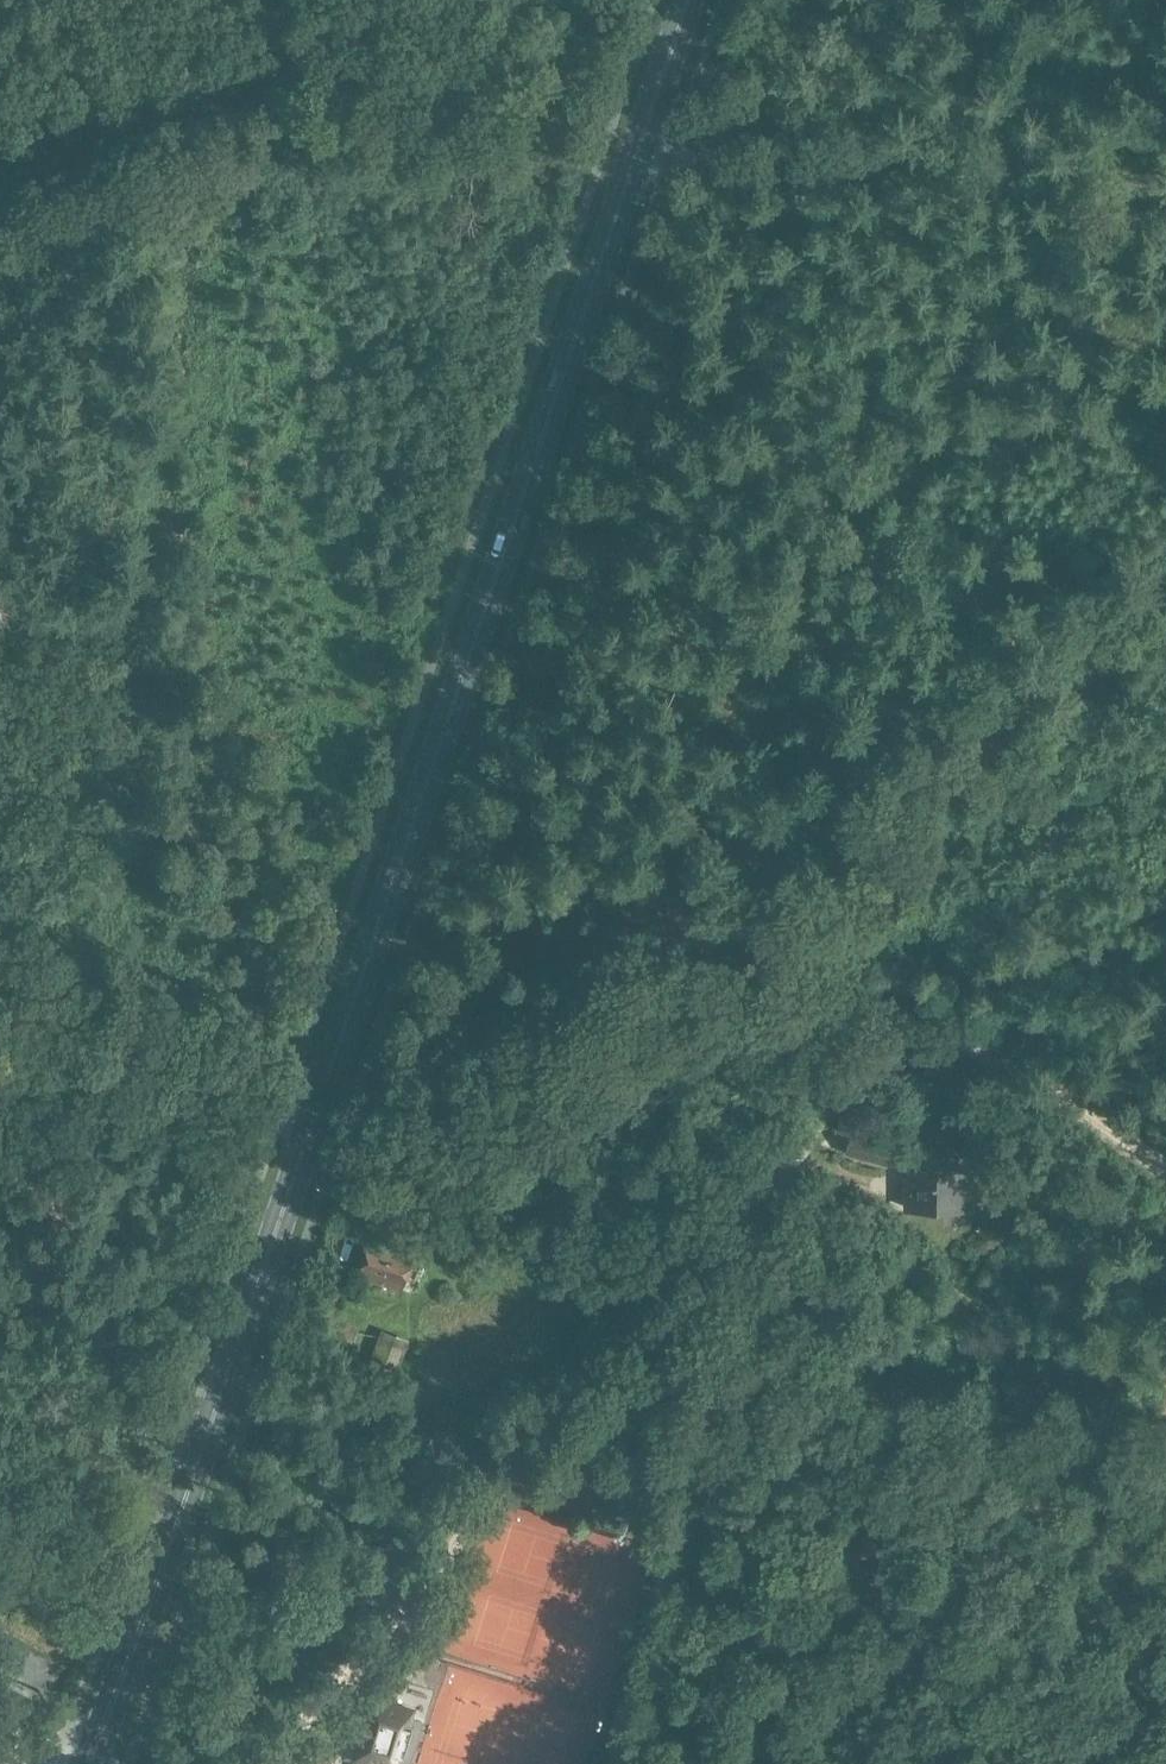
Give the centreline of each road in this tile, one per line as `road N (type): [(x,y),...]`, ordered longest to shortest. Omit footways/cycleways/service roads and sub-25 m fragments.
road 1 (primary): [(89,1763),(214,1446),(690,0)]
road 2 (track): [(1165,1178),(962,1046),(912,1040),(856,1078),(787,1146),(261,1763)]
road 3 (track): [(288,1112),(316,1122),(427,1129),(828,914),(1106,829),(1165,821)]
road 4 (track): [(797,1136),(756,1301),(615,1763)]
road 5 (track): [(1165,184),(931,148),(708,164),(637,158)]
road 6 (track): [(0,1314),(96,1308),(139,1280),(146,1229),(128,1180),(121,1120),(139,1050)]

